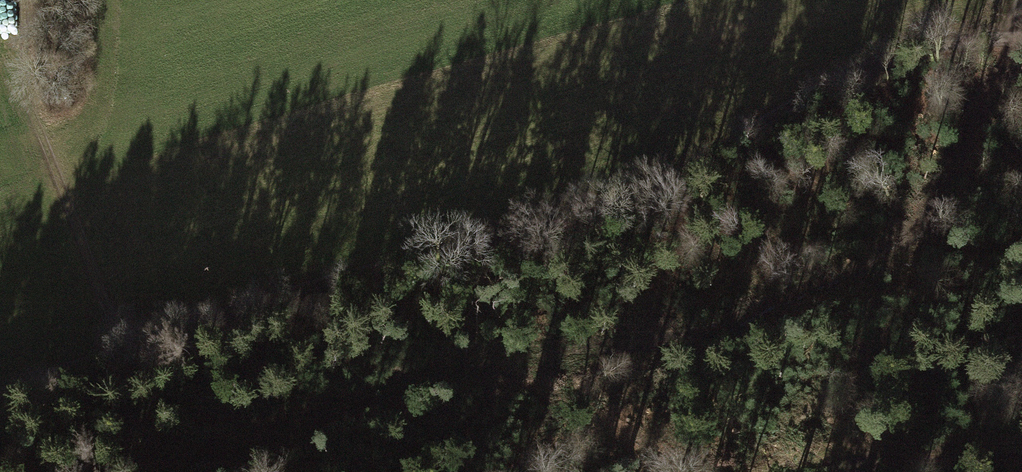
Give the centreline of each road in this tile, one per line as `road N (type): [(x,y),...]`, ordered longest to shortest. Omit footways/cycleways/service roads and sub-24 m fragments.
road 1 (track): [(0,396),(651,188),(810,93),(893,55),(1021,32)]
road 2 (track): [(123,356),(37,116)]
road 3 (track): [(1021,446),(836,462)]

